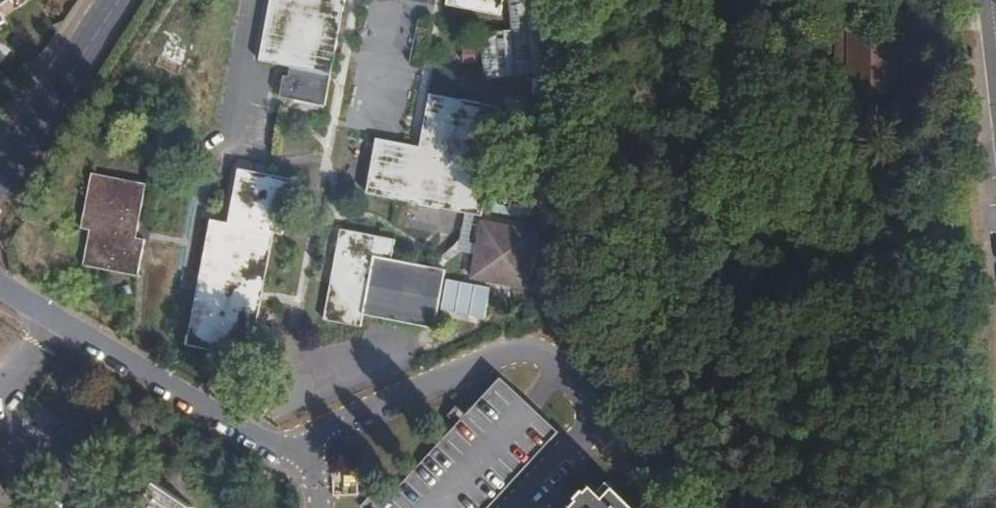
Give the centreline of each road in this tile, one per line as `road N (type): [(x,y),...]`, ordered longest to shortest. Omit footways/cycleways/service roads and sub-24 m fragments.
road 1 (residential): [(290,450),(516,348),(559,366),(591,405),(589,437),(523,507)]
road 2 (residential): [(0,285),(290,450)]
road 3 (secondary): [(0,174),(118,0)]
road 4 (residential): [(255,0),(230,145)]

